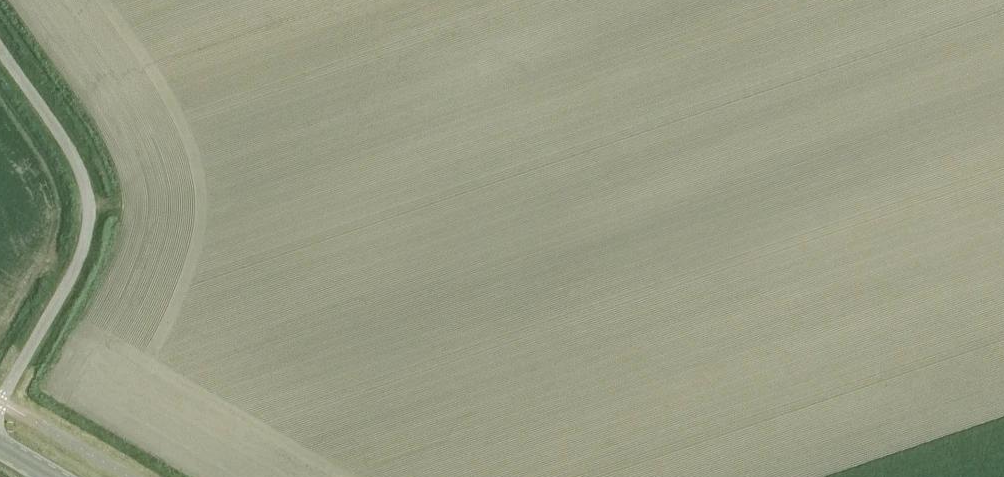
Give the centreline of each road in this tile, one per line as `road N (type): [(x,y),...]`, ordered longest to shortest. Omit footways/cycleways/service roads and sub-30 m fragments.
road 1 (unclassified): [(0,410),(77,270),(89,214),(85,182),(64,140),(0,48)]

